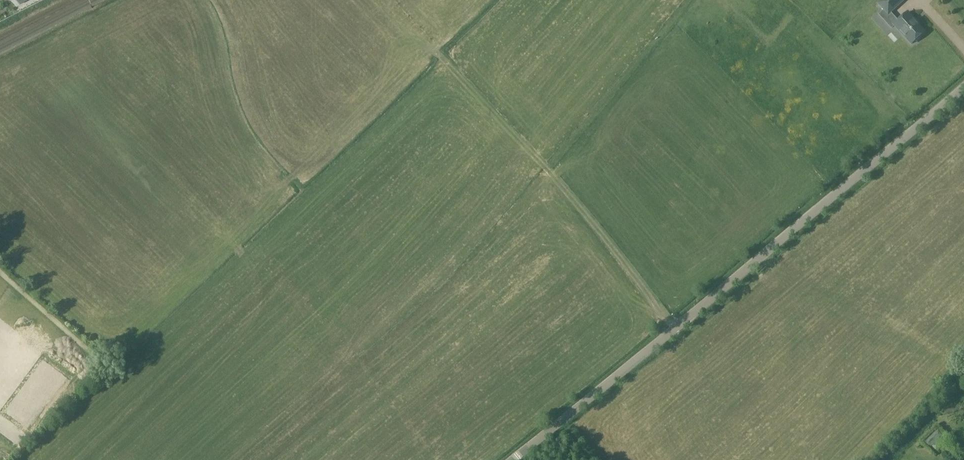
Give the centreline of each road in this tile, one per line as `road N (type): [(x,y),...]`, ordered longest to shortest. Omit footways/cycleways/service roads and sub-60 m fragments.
road 1 (unclassified): [(513,459),(963,86)]

